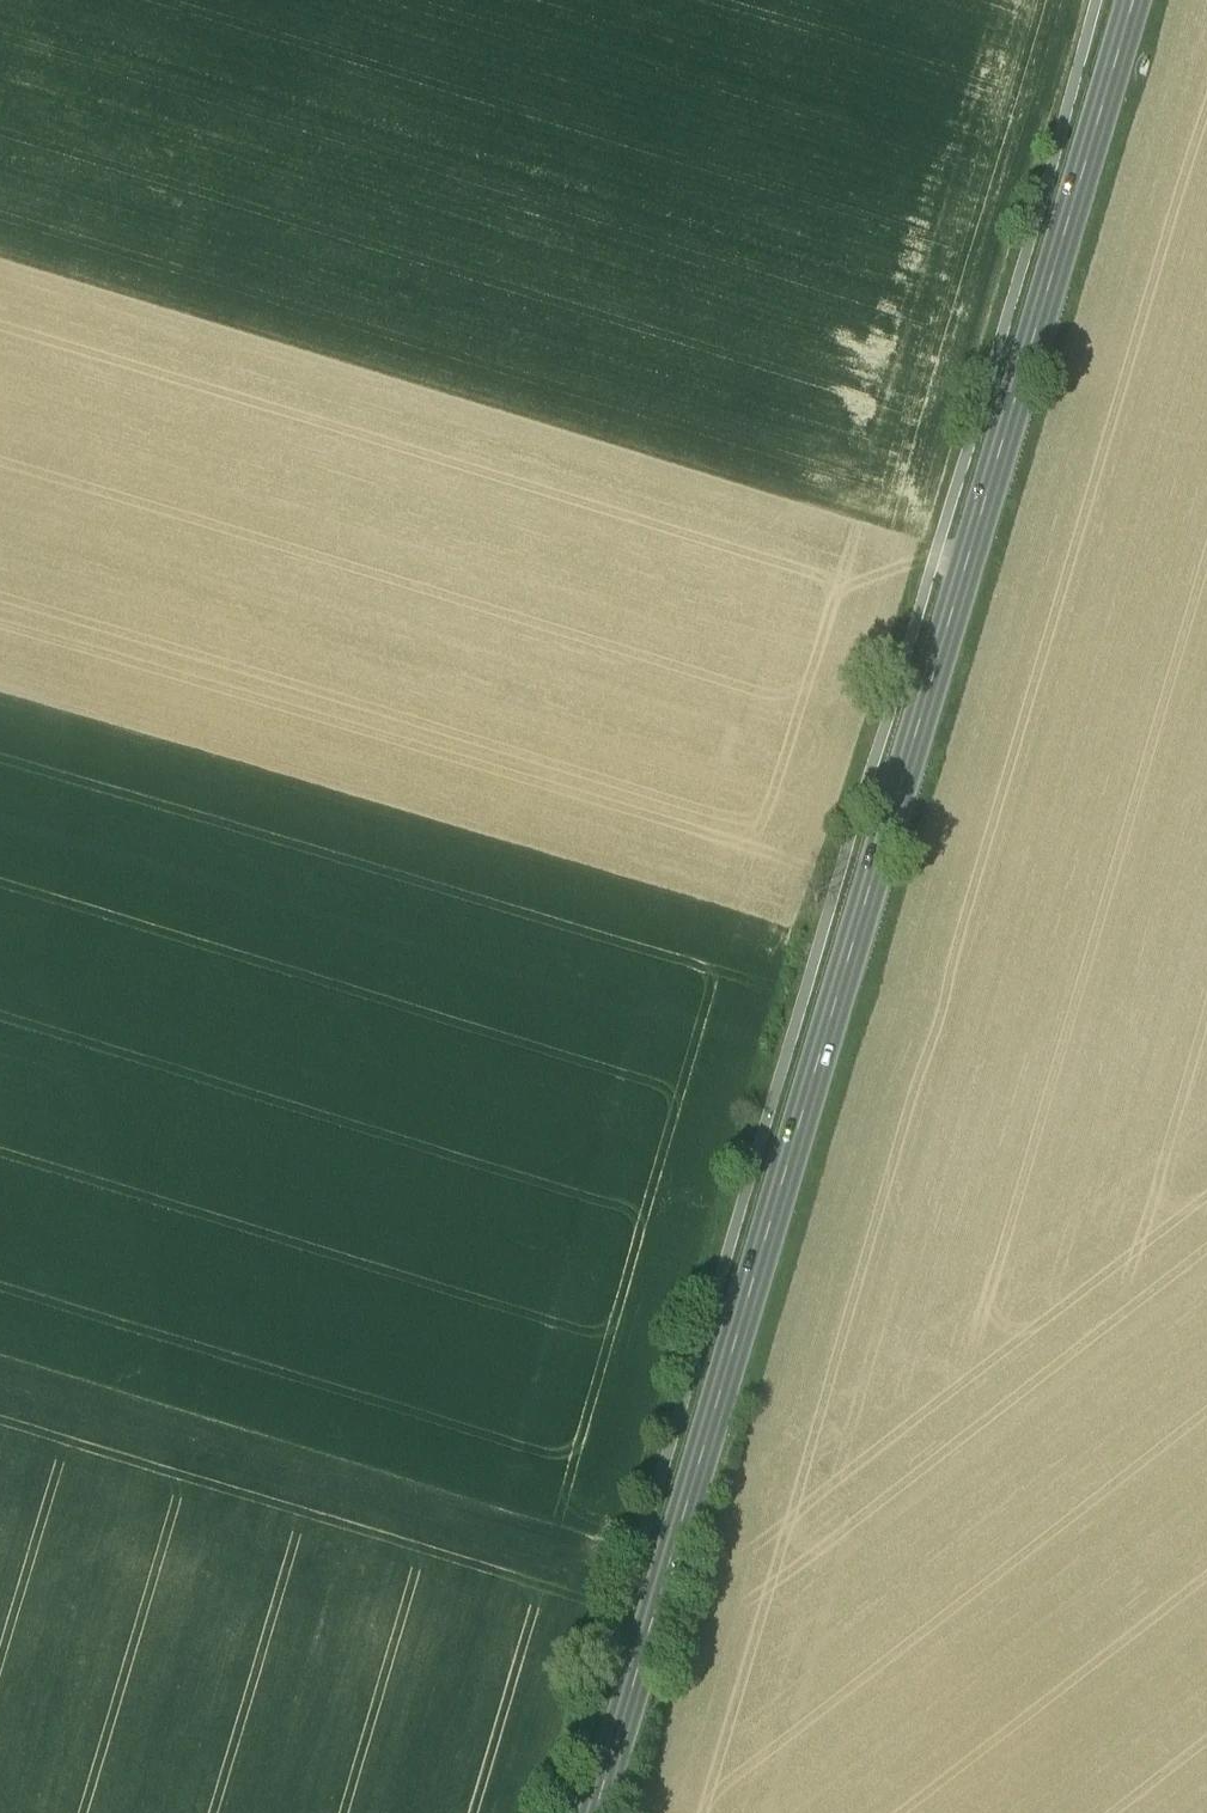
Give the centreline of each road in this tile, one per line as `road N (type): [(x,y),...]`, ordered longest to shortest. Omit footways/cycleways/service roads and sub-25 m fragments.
road 1 (primary): [(596,1812),(1134,0)]

